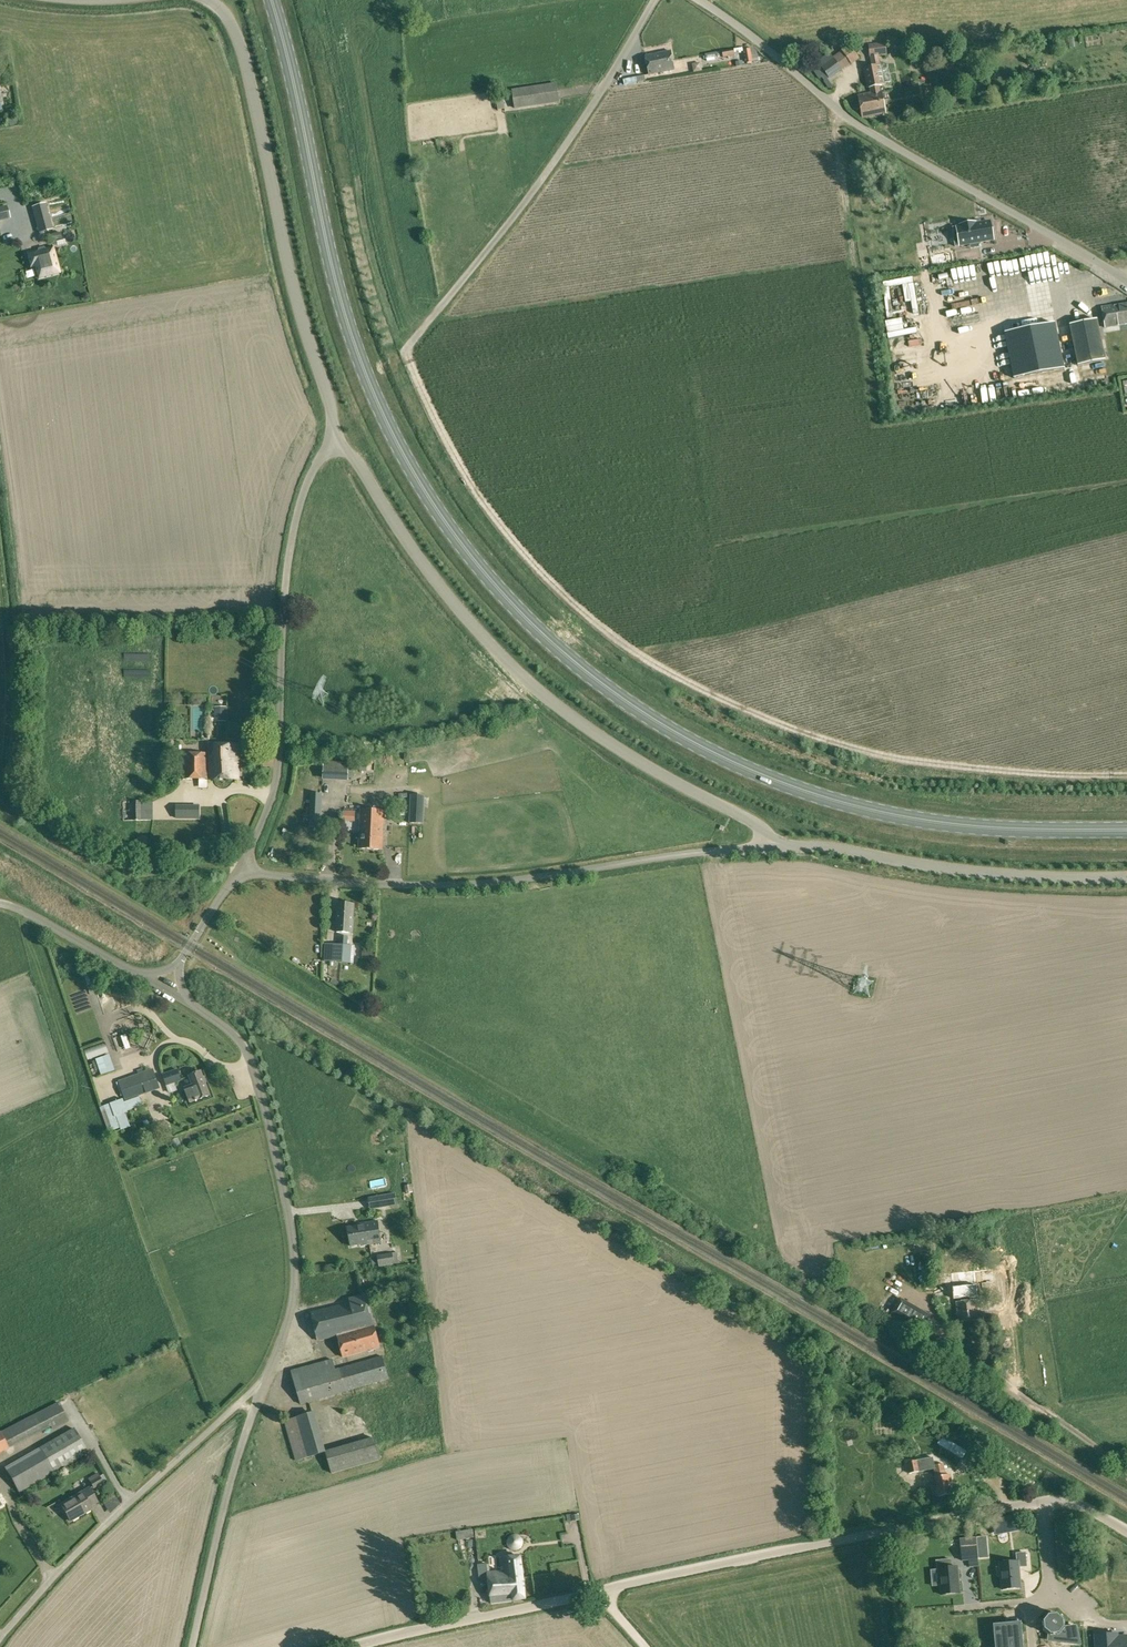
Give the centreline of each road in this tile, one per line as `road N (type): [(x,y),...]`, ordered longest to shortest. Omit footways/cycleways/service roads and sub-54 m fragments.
road 1 (primary): [(1126,830),(920,819),(765,776),(646,713),(543,634),(449,527),(370,385),(331,265),(270,0)]
road 2 (unclassified): [(349,1646),(1045,1501),(1076,1503),(1126,1531)]
road 3 (unclassified): [(776,845),(758,823),(643,764),(527,679),(460,609),(356,458),(336,441)]
road 4 (unclassified): [(241,868),(324,880),(483,883),(776,845)]
road 5 (residential): [(1126,281),(870,131),(700,0)]
road 6 (unclassified): [(336,441),(331,401),(294,289),(250,77),(236,32),(214,0)]
road 7 (unclassified): [(241,868),(278,755),(285,590),(298,508),(336,441)]
road 8 (unclassified): [(404,351),(556,159),(654,0)]
road 9 (unclassified): [(264,1379),(292,1292),(287,1217),(247,1057),(184,999)]
road 10 (unclassified): [(0,1638),(59,1569),(264,1379)]
road 11 (unclassified): [(776,845),(984,873),(1126,877)]
road 12 (unclassified): [(192,1646),(226,1494),(264,1379)]
road 13 (track): [(1045,1501),(1055,1599),(1027,1602),(1030,1646)]
road 14 (unclassified): [(0,903),(135,973)]

